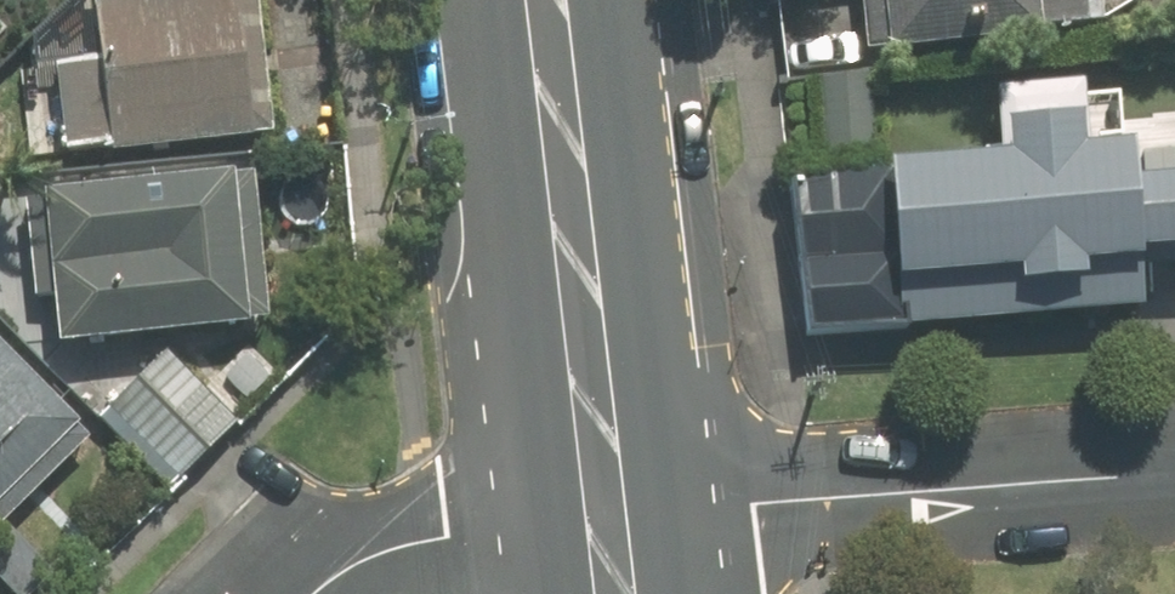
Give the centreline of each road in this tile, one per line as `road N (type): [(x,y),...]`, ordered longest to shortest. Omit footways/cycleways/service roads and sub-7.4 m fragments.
road 1 (residential): [(609,515),(1174,473)]
road 2 (secondary): [(542,0),(609,515)]
road 3 (residential): [(317,593),(354,568),(451,528),(609,515)]

